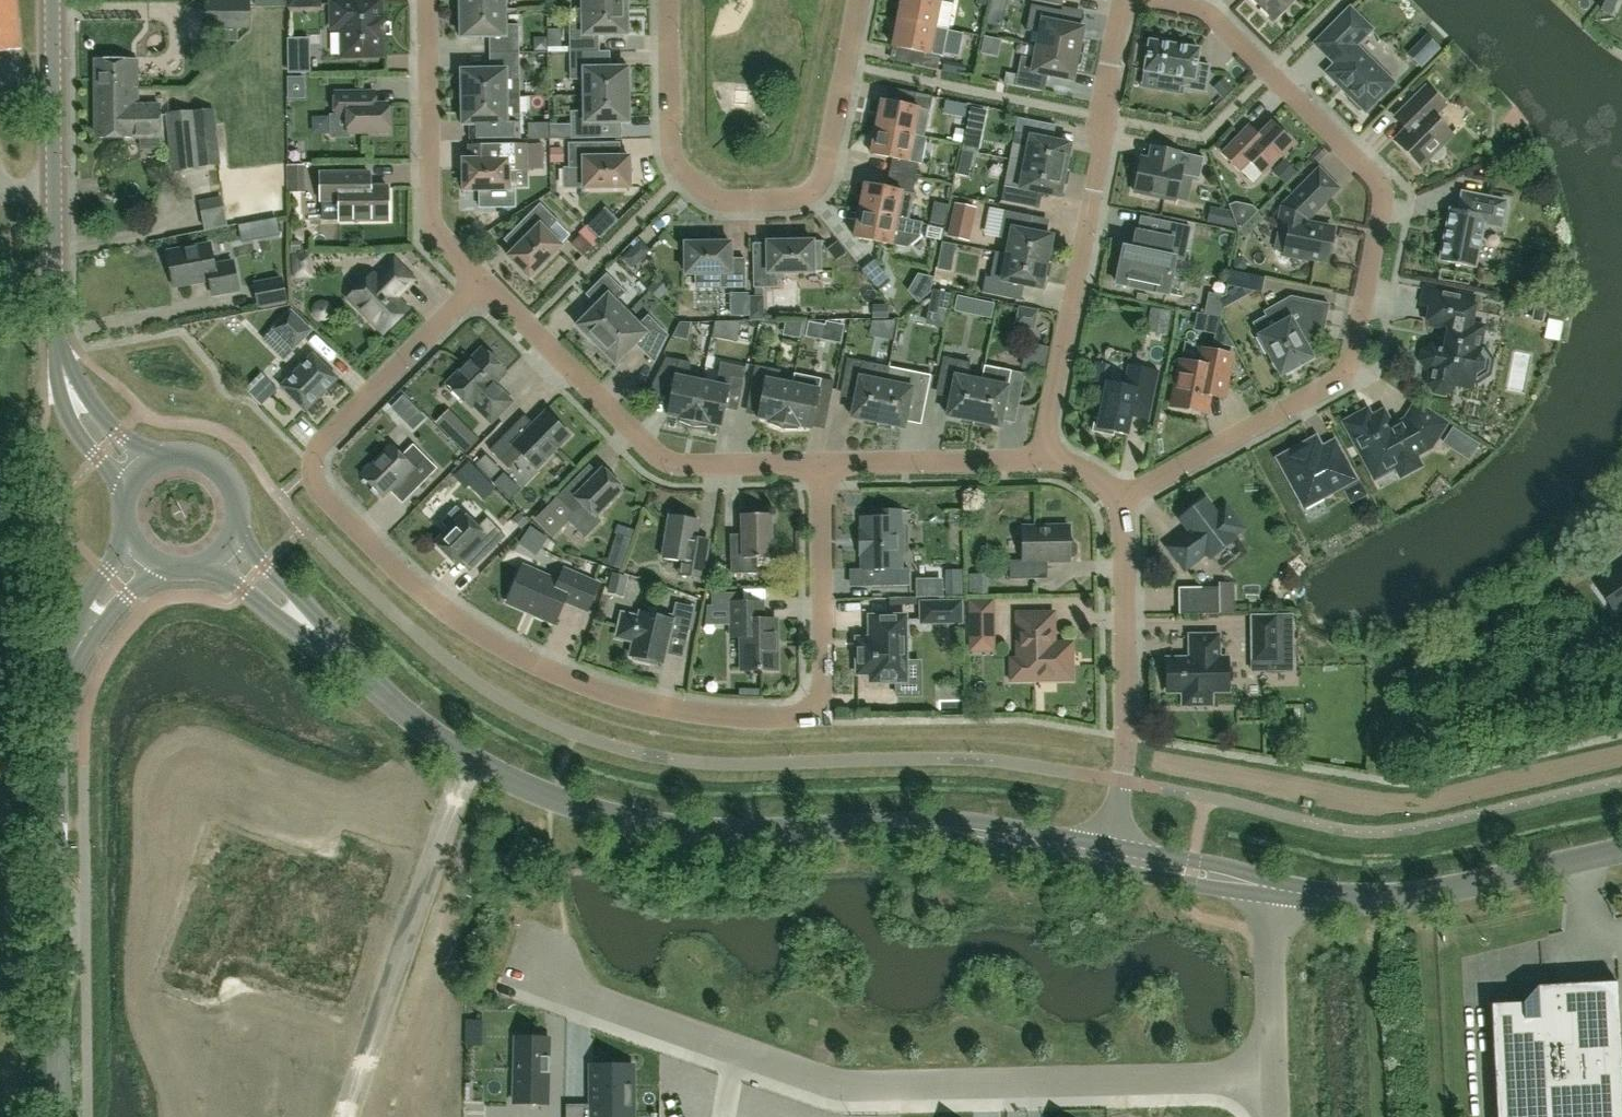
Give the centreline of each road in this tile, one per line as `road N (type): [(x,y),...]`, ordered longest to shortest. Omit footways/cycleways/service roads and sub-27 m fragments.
road 1 (residential): [(486,281),(323,439),(311,471),(320,490),(422,594),(536,667),(681,712),(805,715),(820,705),(820,464)]
road 2 (unclassified): [(529,973),(837,1083),(1278,1080)]
road 3 (residential): [(1118,501),(1345,371),(1382,195),(1379,181),(1203,11),(1161,0)]
road 4 (primary): [(964,829),(701,832),(610,816),(466,756),(407,718),(318,636)]
road 5 (residential): [(670,0),(673,159),(706,195),(757,203),(815,186),(828,160),(860,0)]
road 6 (tertiary): [(60,1116),(59,702),(76,638)]
road 7 (residential): [(1042,459),(1102,156),(1122,0)]
road 8 (residential): [(820,464),(666,459),(486,281)]
road 9 (primary): [(64,371),(55,315),(52,0)]
road 10 (residential): [(1112,845),(1125,732),(1118,501)]
road 11 (primary): [(1614,852),(1404,897),(1278,891)]
road 12 (residential): [(486,281),(429,216),(428,0)]
road 13 (residential): [(1042,459),(820,464)]
road 14 (unclassified): [(1278,891),(1278,1080)]
road 15 (primary): [(1278,891),(1193,859),(1112,845)]
road 16 (primary): [(1108,870),(1205,888),(1278,891)]
road 17 (primary): [(964,829),(1005,850),(1108,870)]
road 18 (primary): [(1112,845),(1010,827),(964,829)]
road 19 (primary): [(64,371),(75,425),(130,492)]
road 20 (primary): [(232,536),(236,508),(220,474),(185,457),(155,464)]
road 21 (primary): [(318,636),(292,592),(232,536)]
road 22 (primary): [(213,559),(273,614),(318,636)]
road 23 (primary): [(155,464),(64,371)]

